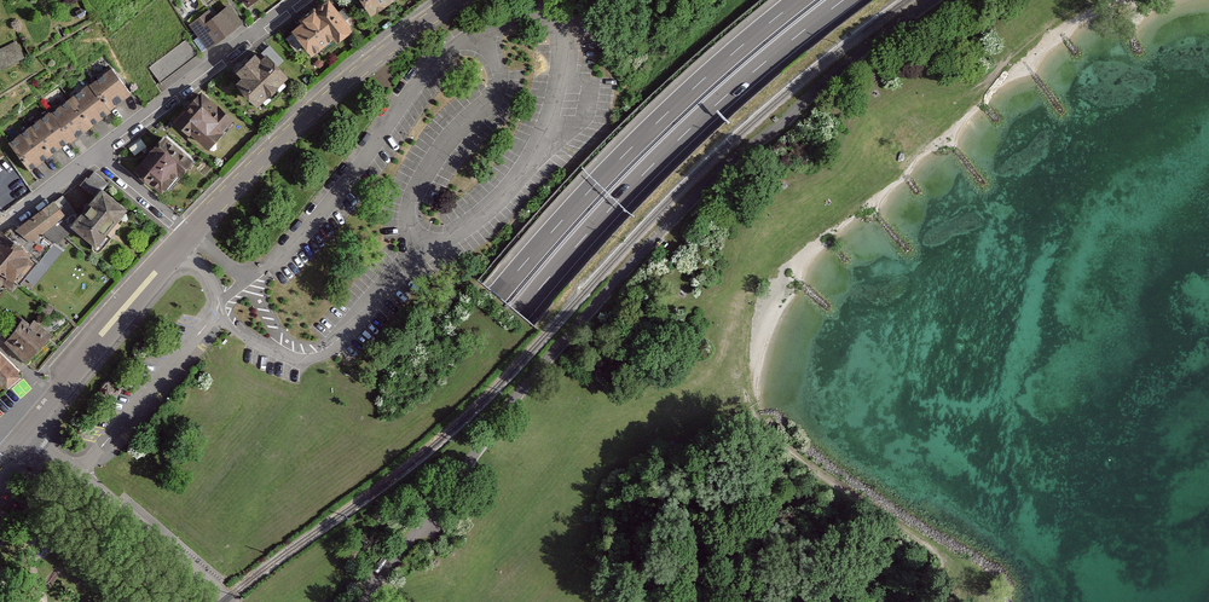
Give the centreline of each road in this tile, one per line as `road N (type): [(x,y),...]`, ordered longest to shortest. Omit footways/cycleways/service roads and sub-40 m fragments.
road 1 (motorway): [(294,601),(578,249),(677,144),(847,0)]
road 2 (motorway): [(801,0),(674,108),(565,219),(257,601)]
road 3 (primary): [(459,0),(321,103),(192,231)]
road 4 (unclassified): [(25,433),(228,601)]
road 5 (residential): [(300,0),(98,150)]
road 6 (primary): [(192,231),(55,398)]
road 7 (residential): [(98,150),(0,228)]
road 8 (residential): [(98,150),(192,231)]

